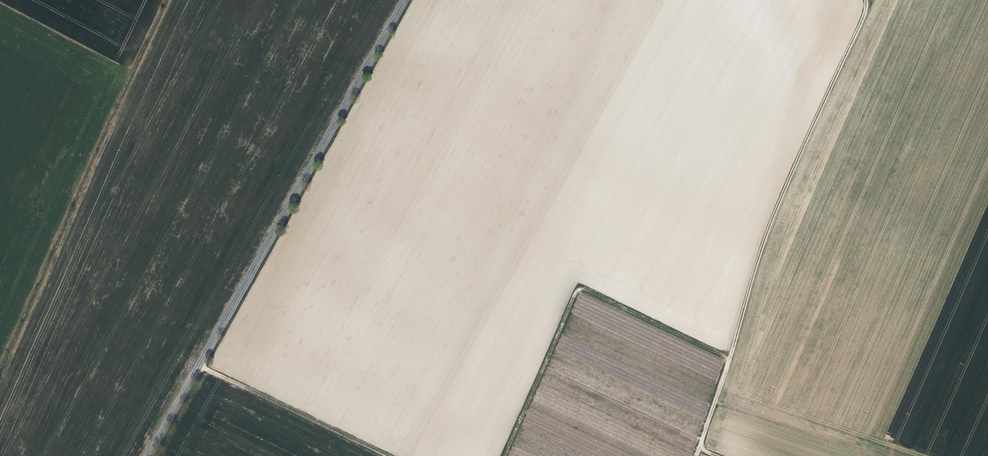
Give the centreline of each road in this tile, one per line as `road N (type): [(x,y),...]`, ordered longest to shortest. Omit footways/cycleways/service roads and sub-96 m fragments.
road 1 (secondary): [(149,455),(405,0)]
road 2 (track): [(694,455),(771,225),(866,0)]
road 3 (track): [(728,359),(578,285),(504,455)]
road 4 (track): [(390,455),(200,365)]

